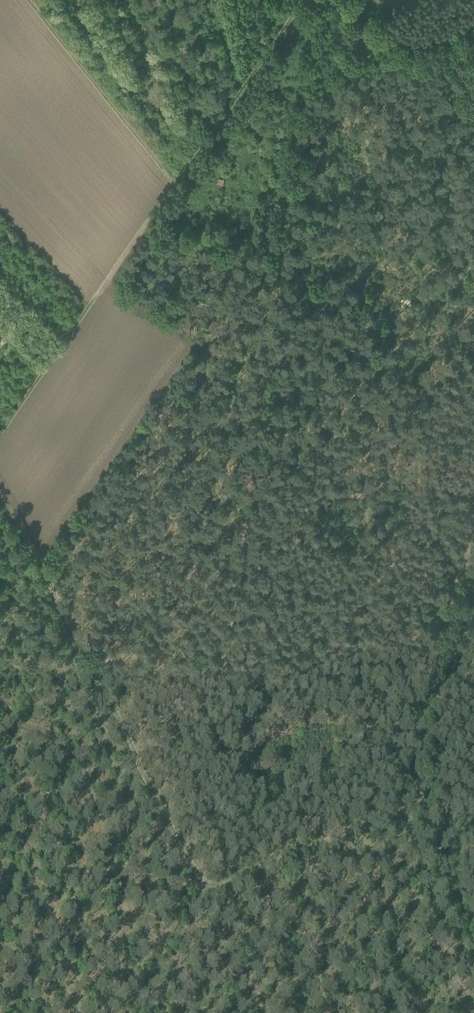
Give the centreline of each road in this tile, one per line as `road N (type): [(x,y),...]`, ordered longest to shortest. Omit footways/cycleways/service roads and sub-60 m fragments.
road 1 (track): [(189,889),(288,207)]
road 2 (track): [(417,806),(458,588),(424,520),(413,508),(373,500),(247,500)]
road 3 (track): [(43,578),(189,889)]
road 4 (track): [(0,427),(173,181)]
road 5 (track): [(417,806),(189,889)]
road 6 (track): [(173,181),(30,0)]
road 7 (track): [(303,0),(173,181)]
road 8 (track): [(288,207),(317,0)]
road 9 (track): [(473,134),(288,207)]
road 10 (track): [(473,960),(417,806)]

